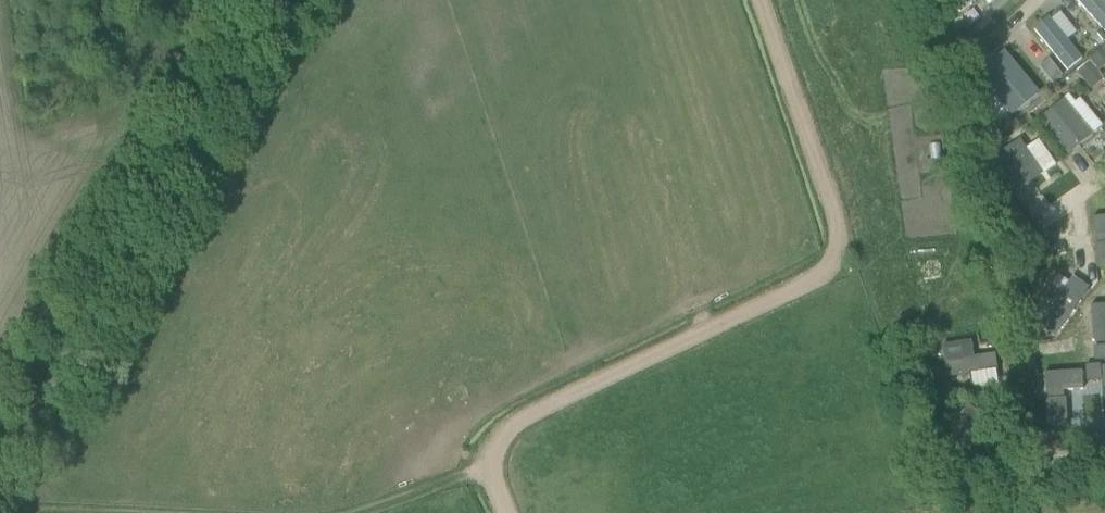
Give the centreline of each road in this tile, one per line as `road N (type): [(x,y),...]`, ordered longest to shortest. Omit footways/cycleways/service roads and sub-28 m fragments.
road 1 (track): [(510,512),(493,454),(512,425),(818,281),(833,264),(837,223),(760,0)]
road 2 (track): [(493,471),(373,512)]

